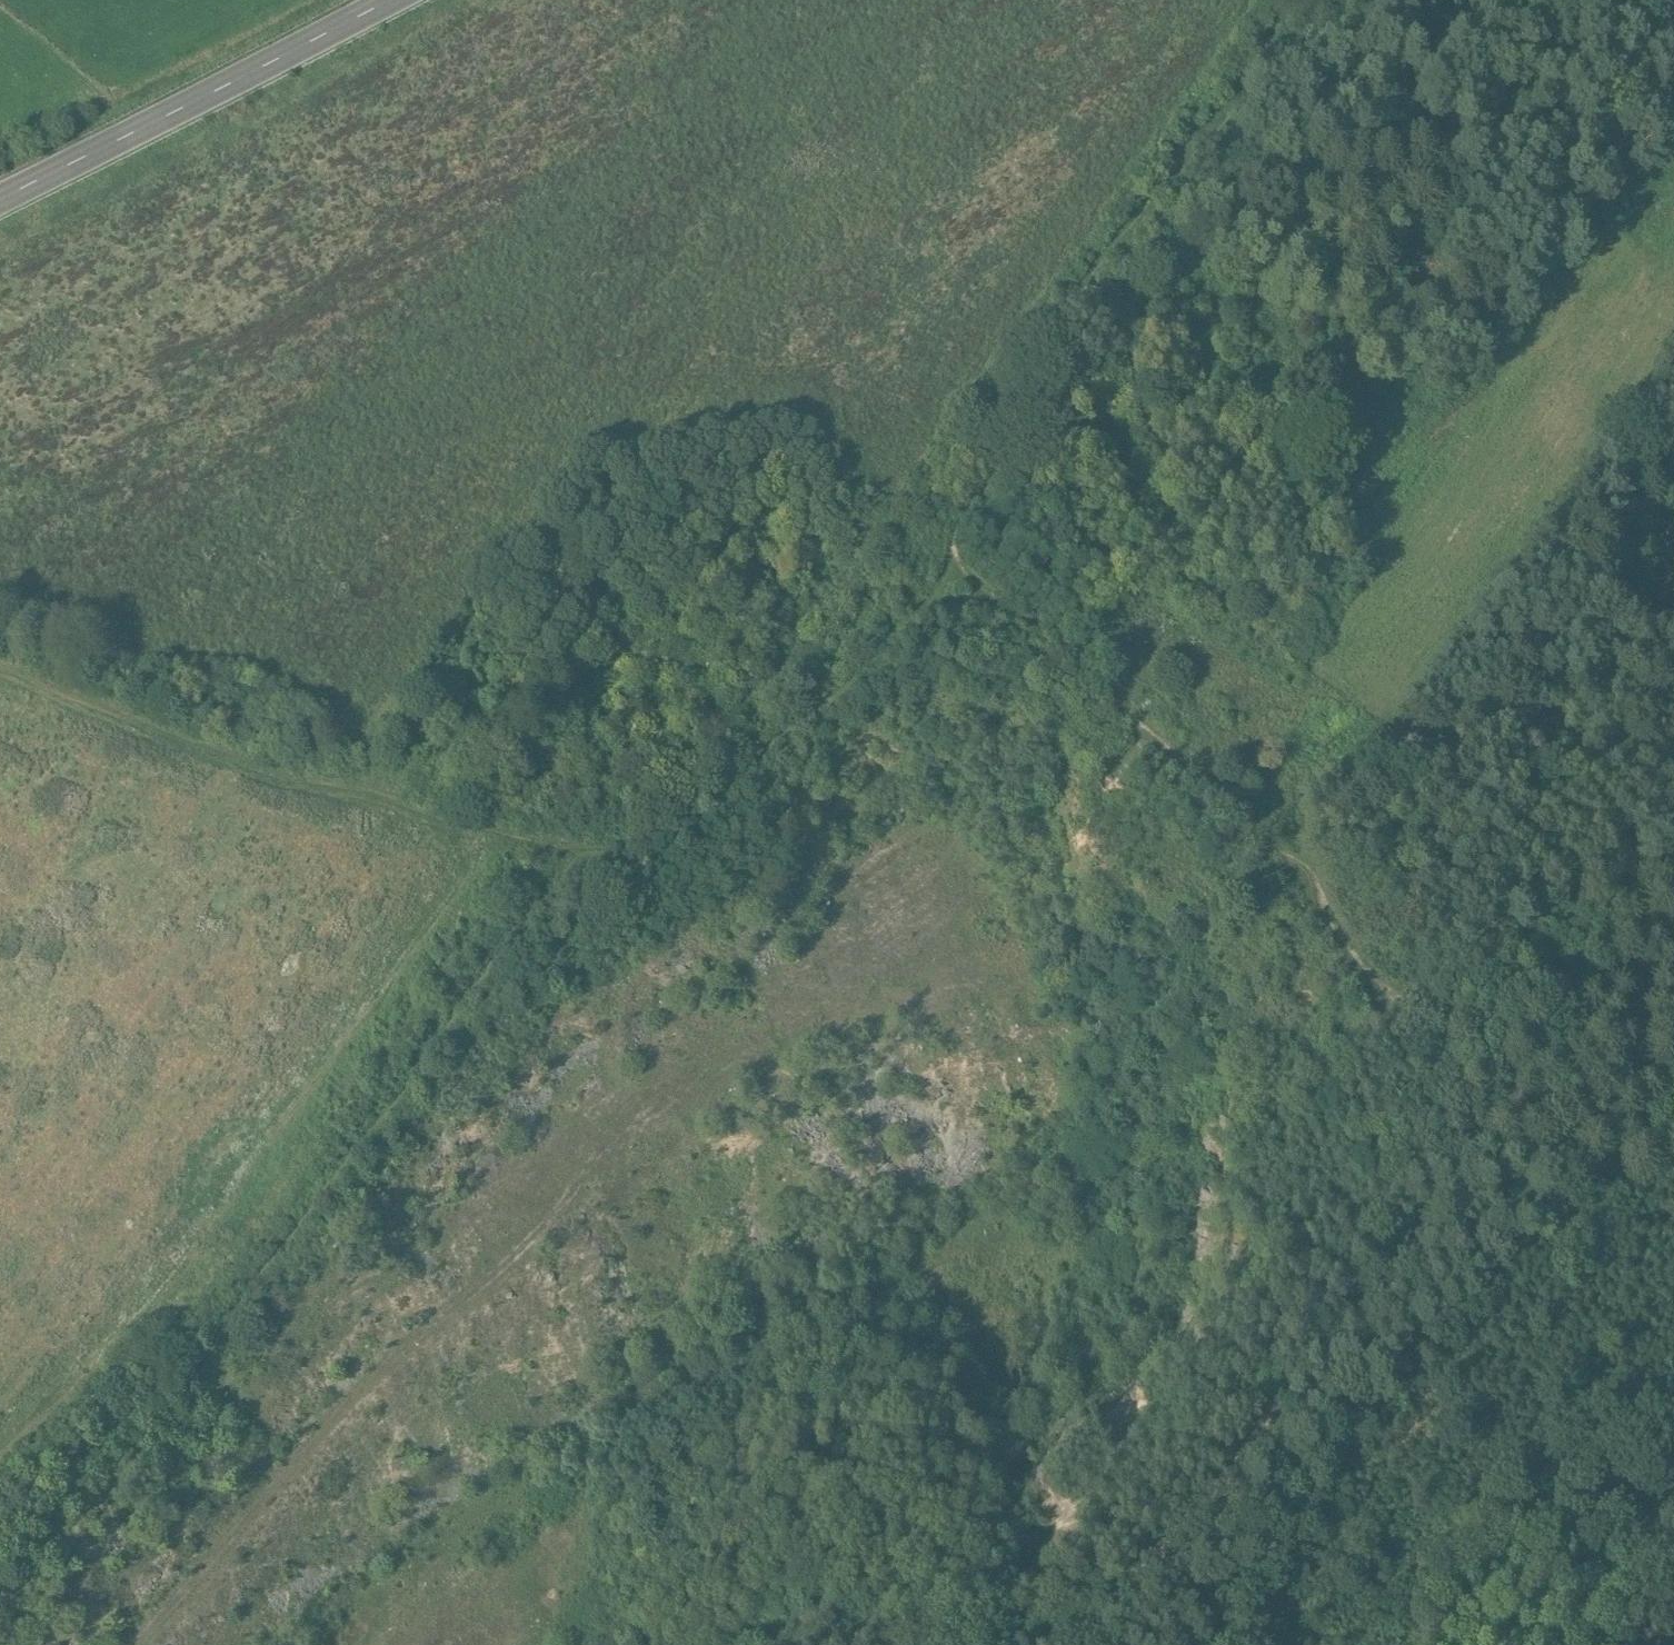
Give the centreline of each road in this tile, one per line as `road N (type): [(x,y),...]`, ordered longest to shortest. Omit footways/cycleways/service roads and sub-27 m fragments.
road 1 (track): [(1406,1018),(1435,1147),(1420,1276),(1311,1368),(1255,1458),(1070,1644)]
road 2 (track): [(1041,633),(1008,561),(1007,464),(1032,378),(1064,308),(1215,122),(1287,0)]
road 3 (track): [(0,665),(292,774),(479,829),(569,849),(604,848)]
road 4 (track): [(1406,1018),(1294,877),(1147,747),(1041,633)]
road 5 (secondary): [(396,0),(0,200)]
road 6 (track): [(1673,1095),(1493,1030),(1406,1018)]
road 7 (track): [(1032,378),(969,497),(925,626)]

